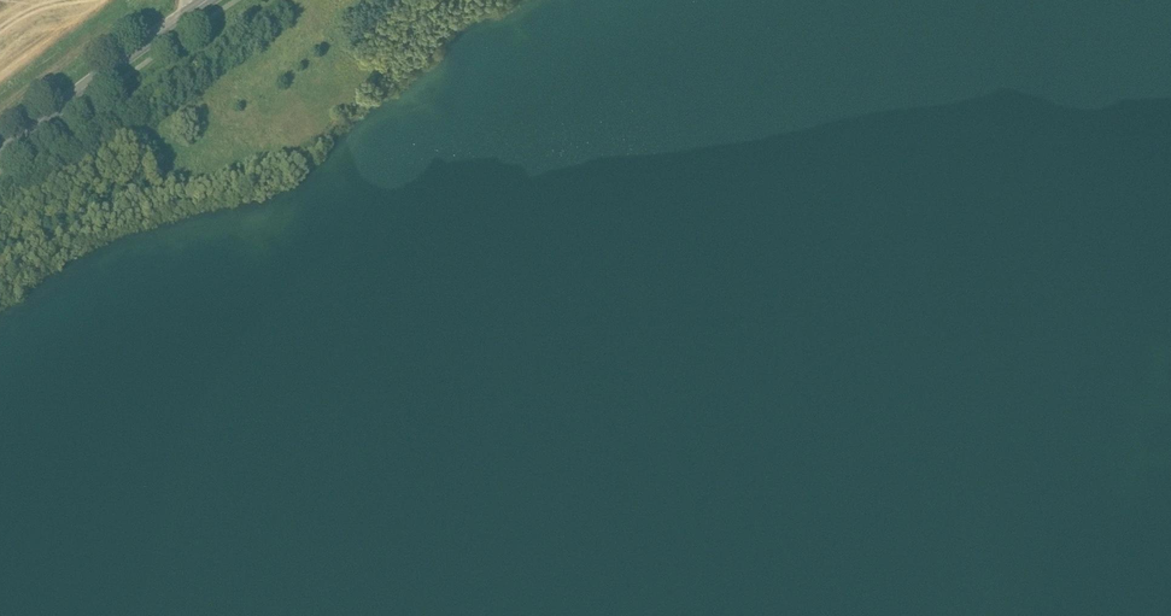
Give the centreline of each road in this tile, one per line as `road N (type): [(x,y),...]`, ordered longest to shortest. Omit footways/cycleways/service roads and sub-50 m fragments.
road 1 (secondary): [(209,0),(0,153)]

